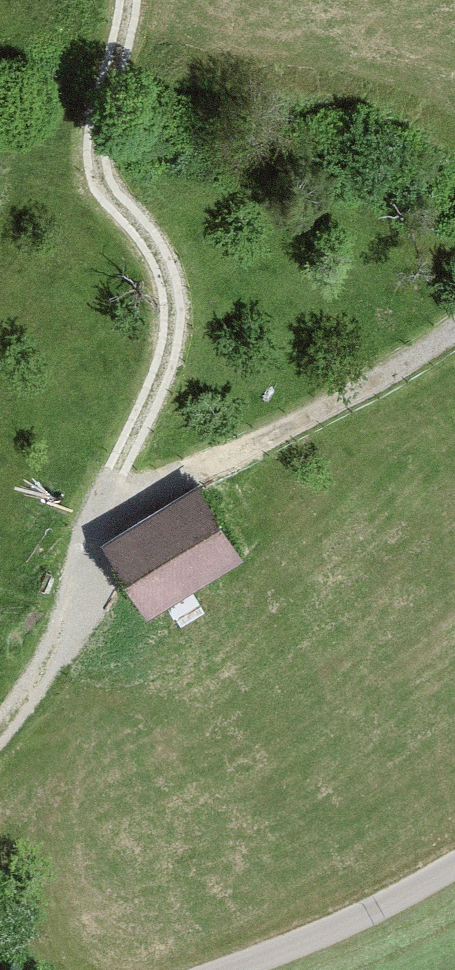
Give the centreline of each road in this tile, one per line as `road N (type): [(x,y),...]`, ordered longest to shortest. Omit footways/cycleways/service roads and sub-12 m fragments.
road 1 (track): [(0,727),(63,627),(110,488),(153,398),(173,318),(161,260),(103,160),(103,99),(124,0)]
road 2 (track): [(110,488),(159,484),(284,428),(454,326)]
road 3 (unclassified): [(454,879),(389,917),(258,969)]

